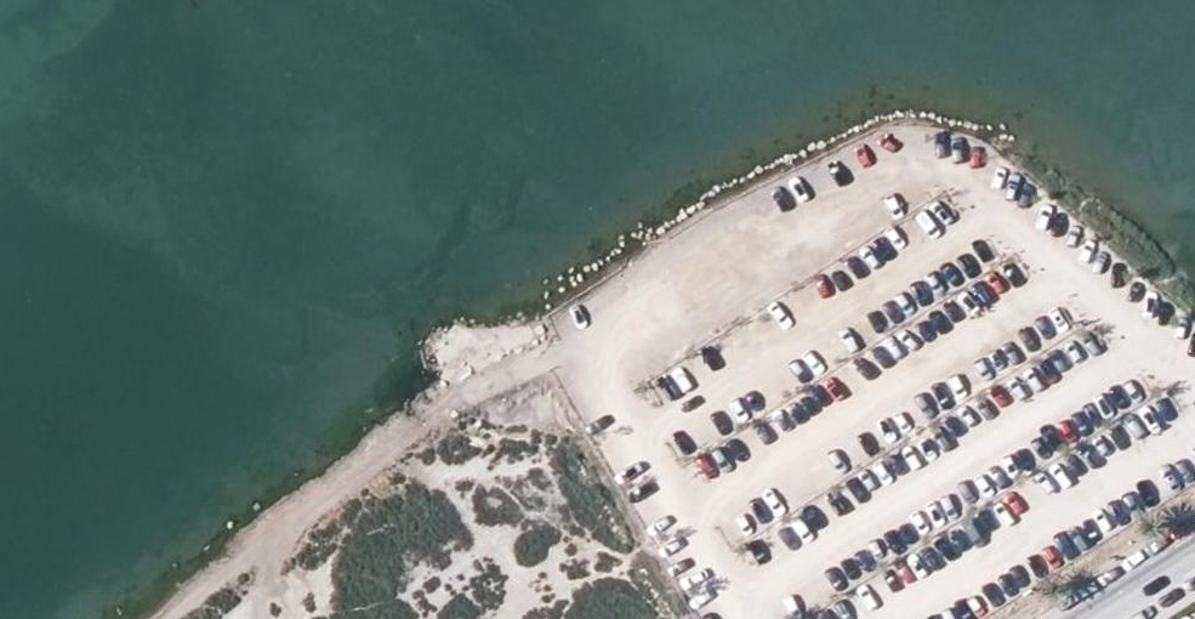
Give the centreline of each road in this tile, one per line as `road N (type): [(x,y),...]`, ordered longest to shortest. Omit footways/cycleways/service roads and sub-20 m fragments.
road 1 (unclassified): [(1076,618),(1194,547)]

